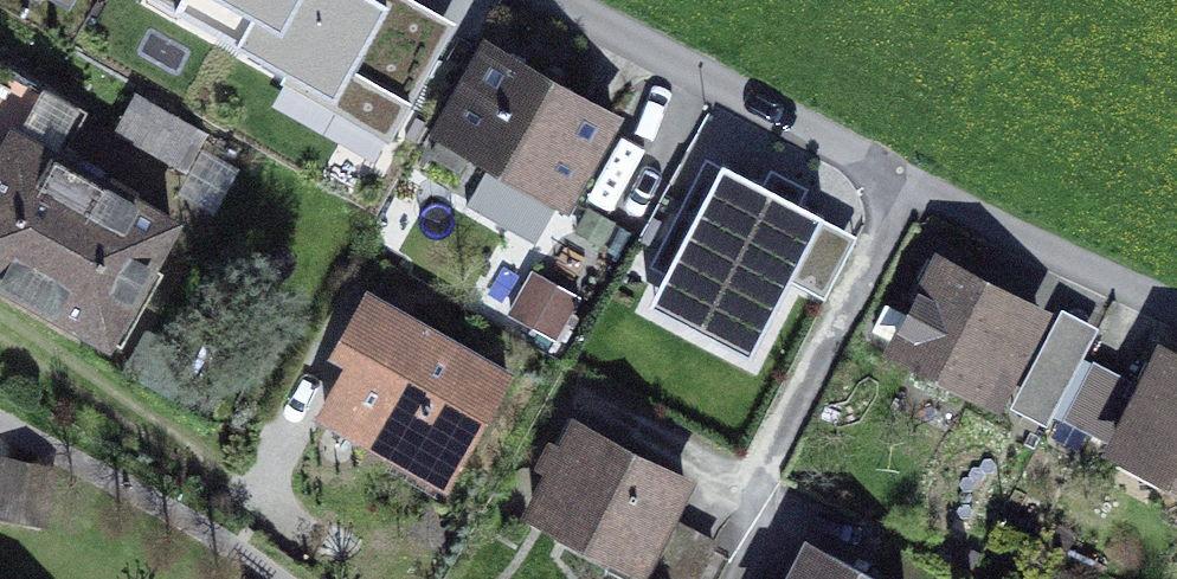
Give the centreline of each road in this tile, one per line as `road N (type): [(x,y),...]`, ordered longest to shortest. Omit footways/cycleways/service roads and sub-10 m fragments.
road 1 (residential): [(578,0),(1176,303)]

